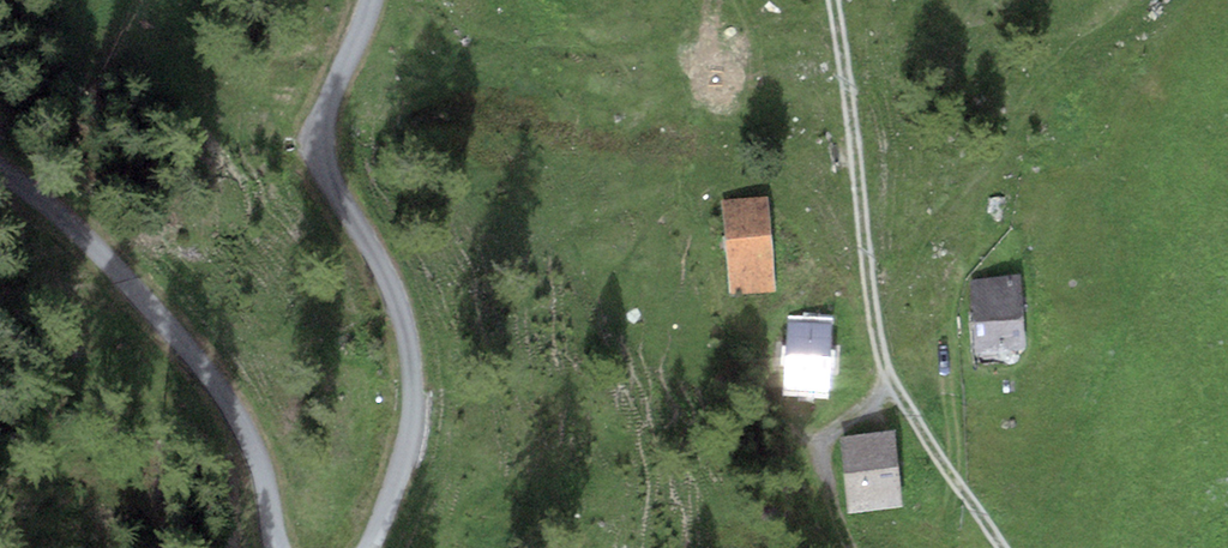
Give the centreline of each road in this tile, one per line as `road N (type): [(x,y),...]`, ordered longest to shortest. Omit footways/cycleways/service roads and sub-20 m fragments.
road 1 (track): [(370,0),(324,135),(325,162),(400,310),(411,361),(408,451),(367,547)]
road 2 (track): [(280,547),(259,463),(195,354),(121,271),(0,165)]
road 3 (track): [(887,376),(832,0)]
road 4 (track): [(1002,547),(887,376)]
road 5 (track): [(850,547),(819,444),(887,376)]

